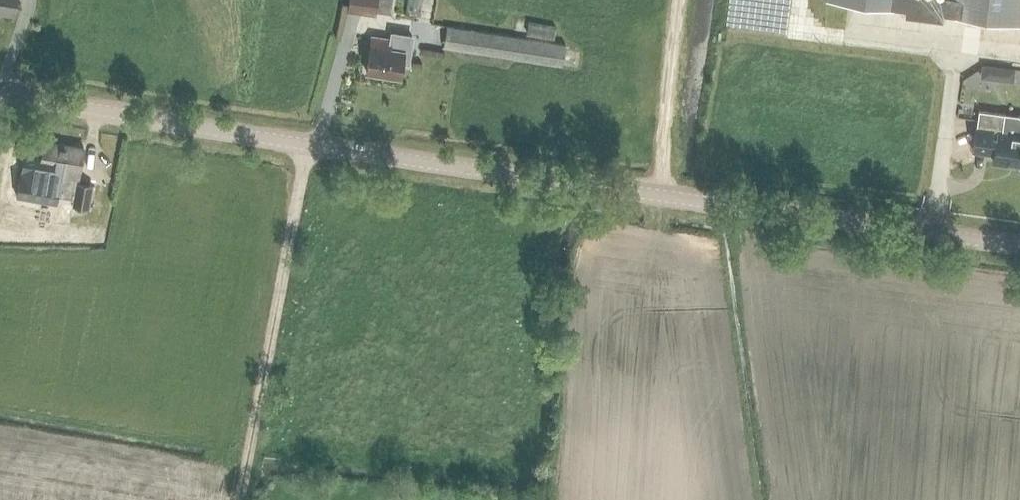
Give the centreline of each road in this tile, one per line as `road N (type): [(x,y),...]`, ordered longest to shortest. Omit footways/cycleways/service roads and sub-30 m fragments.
road 1 (tertiary): [(1019,245),(0,97)]
road 2 (track): [(306,143),(234,499)]

